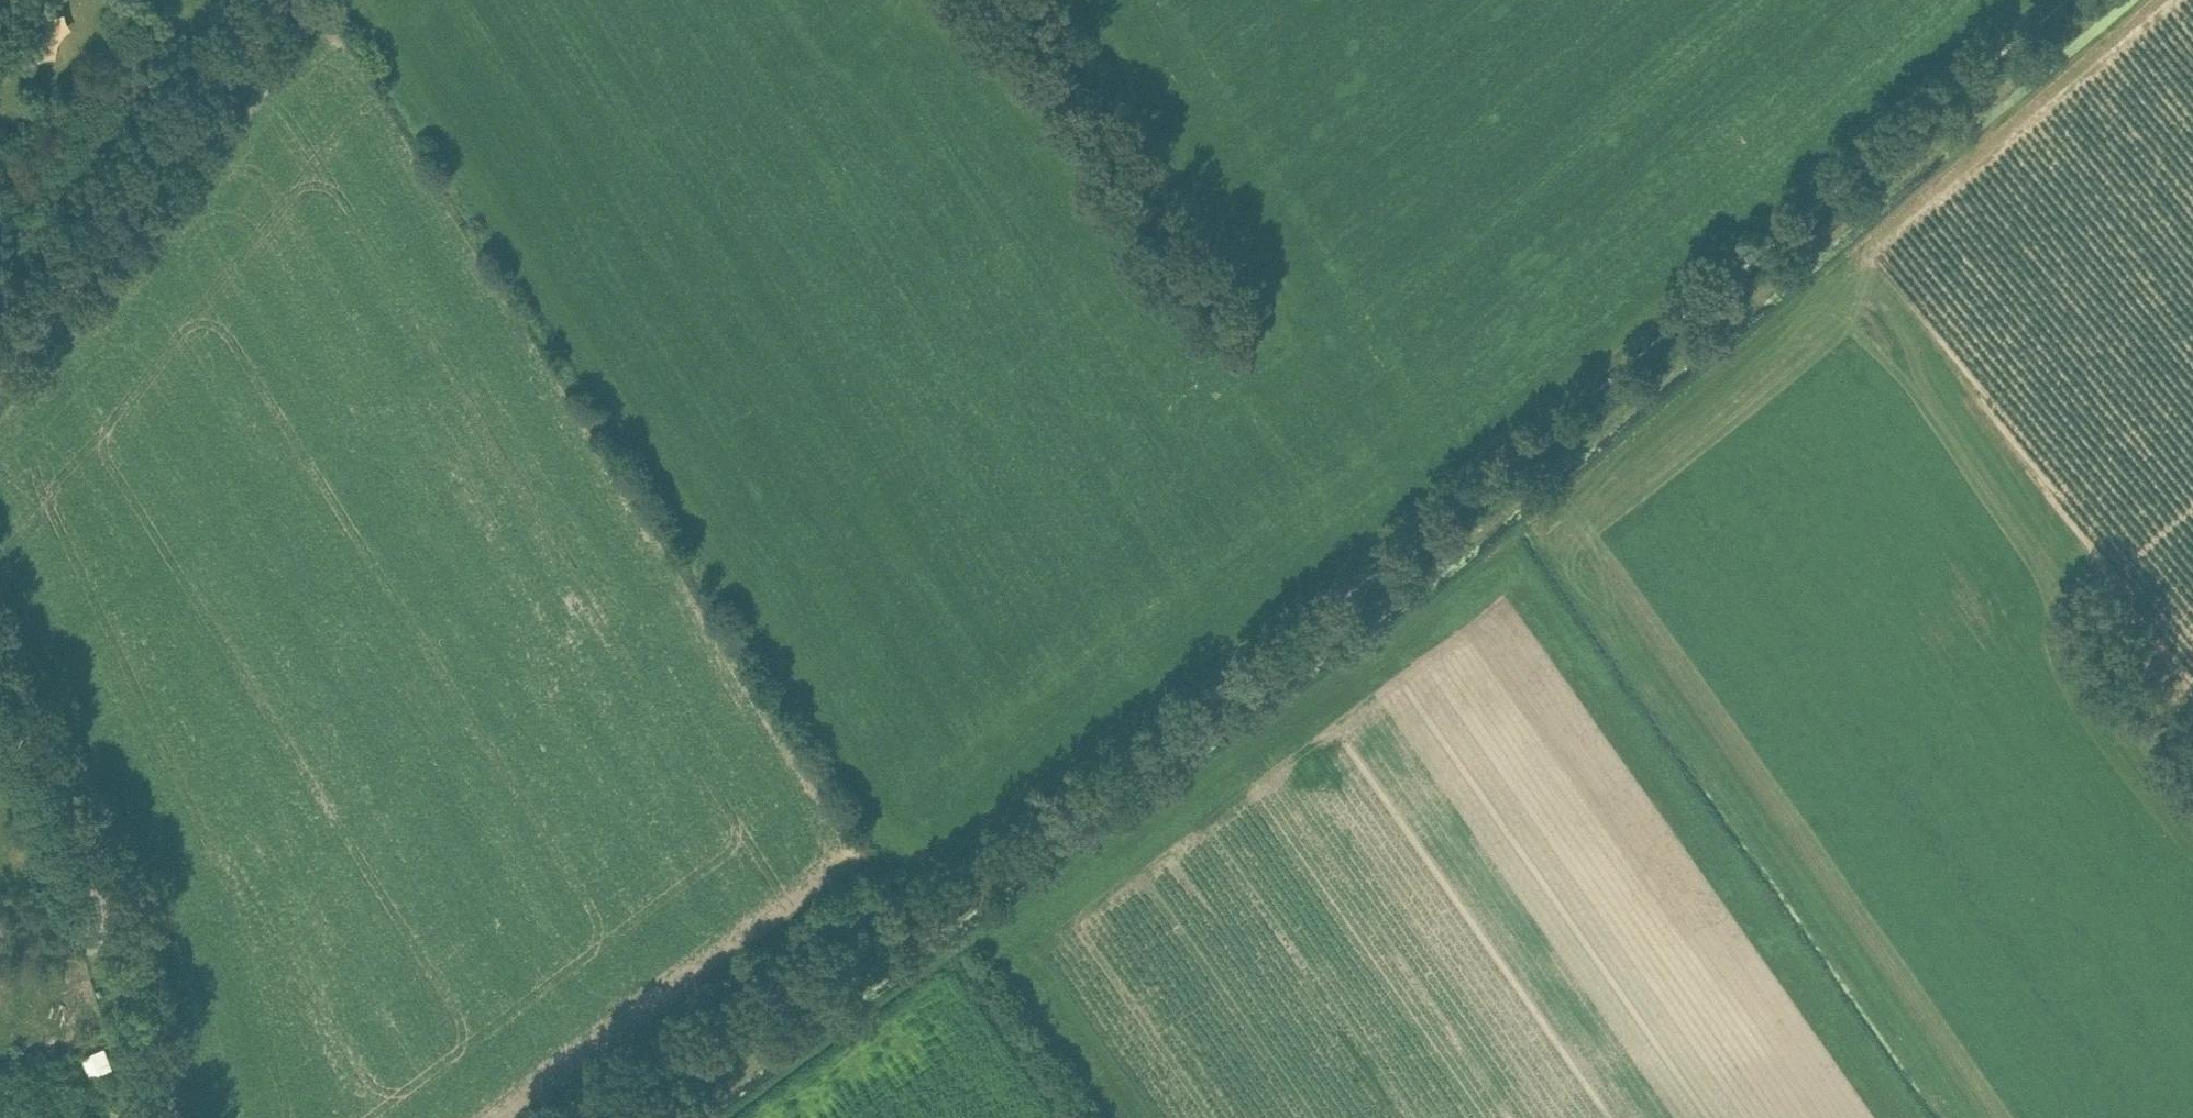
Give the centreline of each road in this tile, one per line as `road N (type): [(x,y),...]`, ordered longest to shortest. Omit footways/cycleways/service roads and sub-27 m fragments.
road 1 (tertiary): [(169,1117),(115,933),(0,674)]
road 2 (tertiary): [(0,358),(288,0)]

